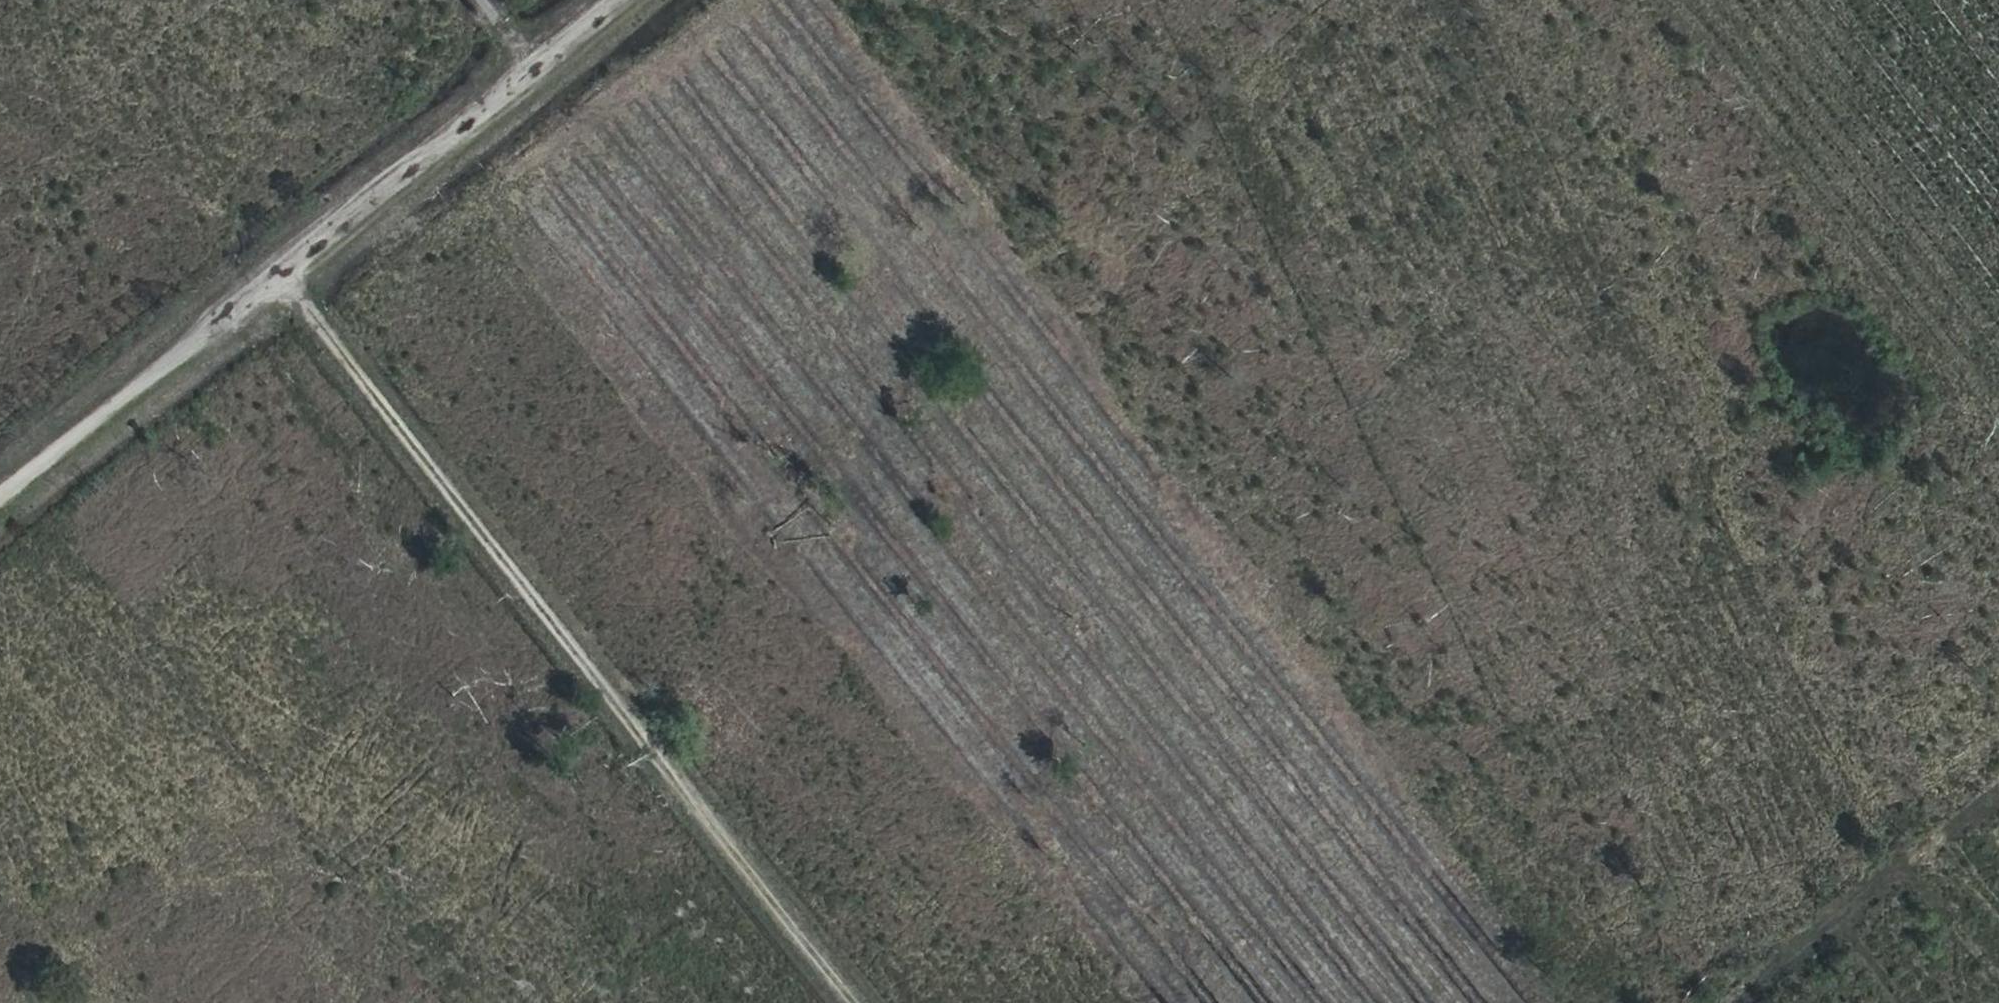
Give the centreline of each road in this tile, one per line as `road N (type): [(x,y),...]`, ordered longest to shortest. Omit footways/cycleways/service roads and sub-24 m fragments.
road 1 (track): [(855,1002),(611,689),(273,284)]
road 2 (track): [(0,500),(610,0)]

